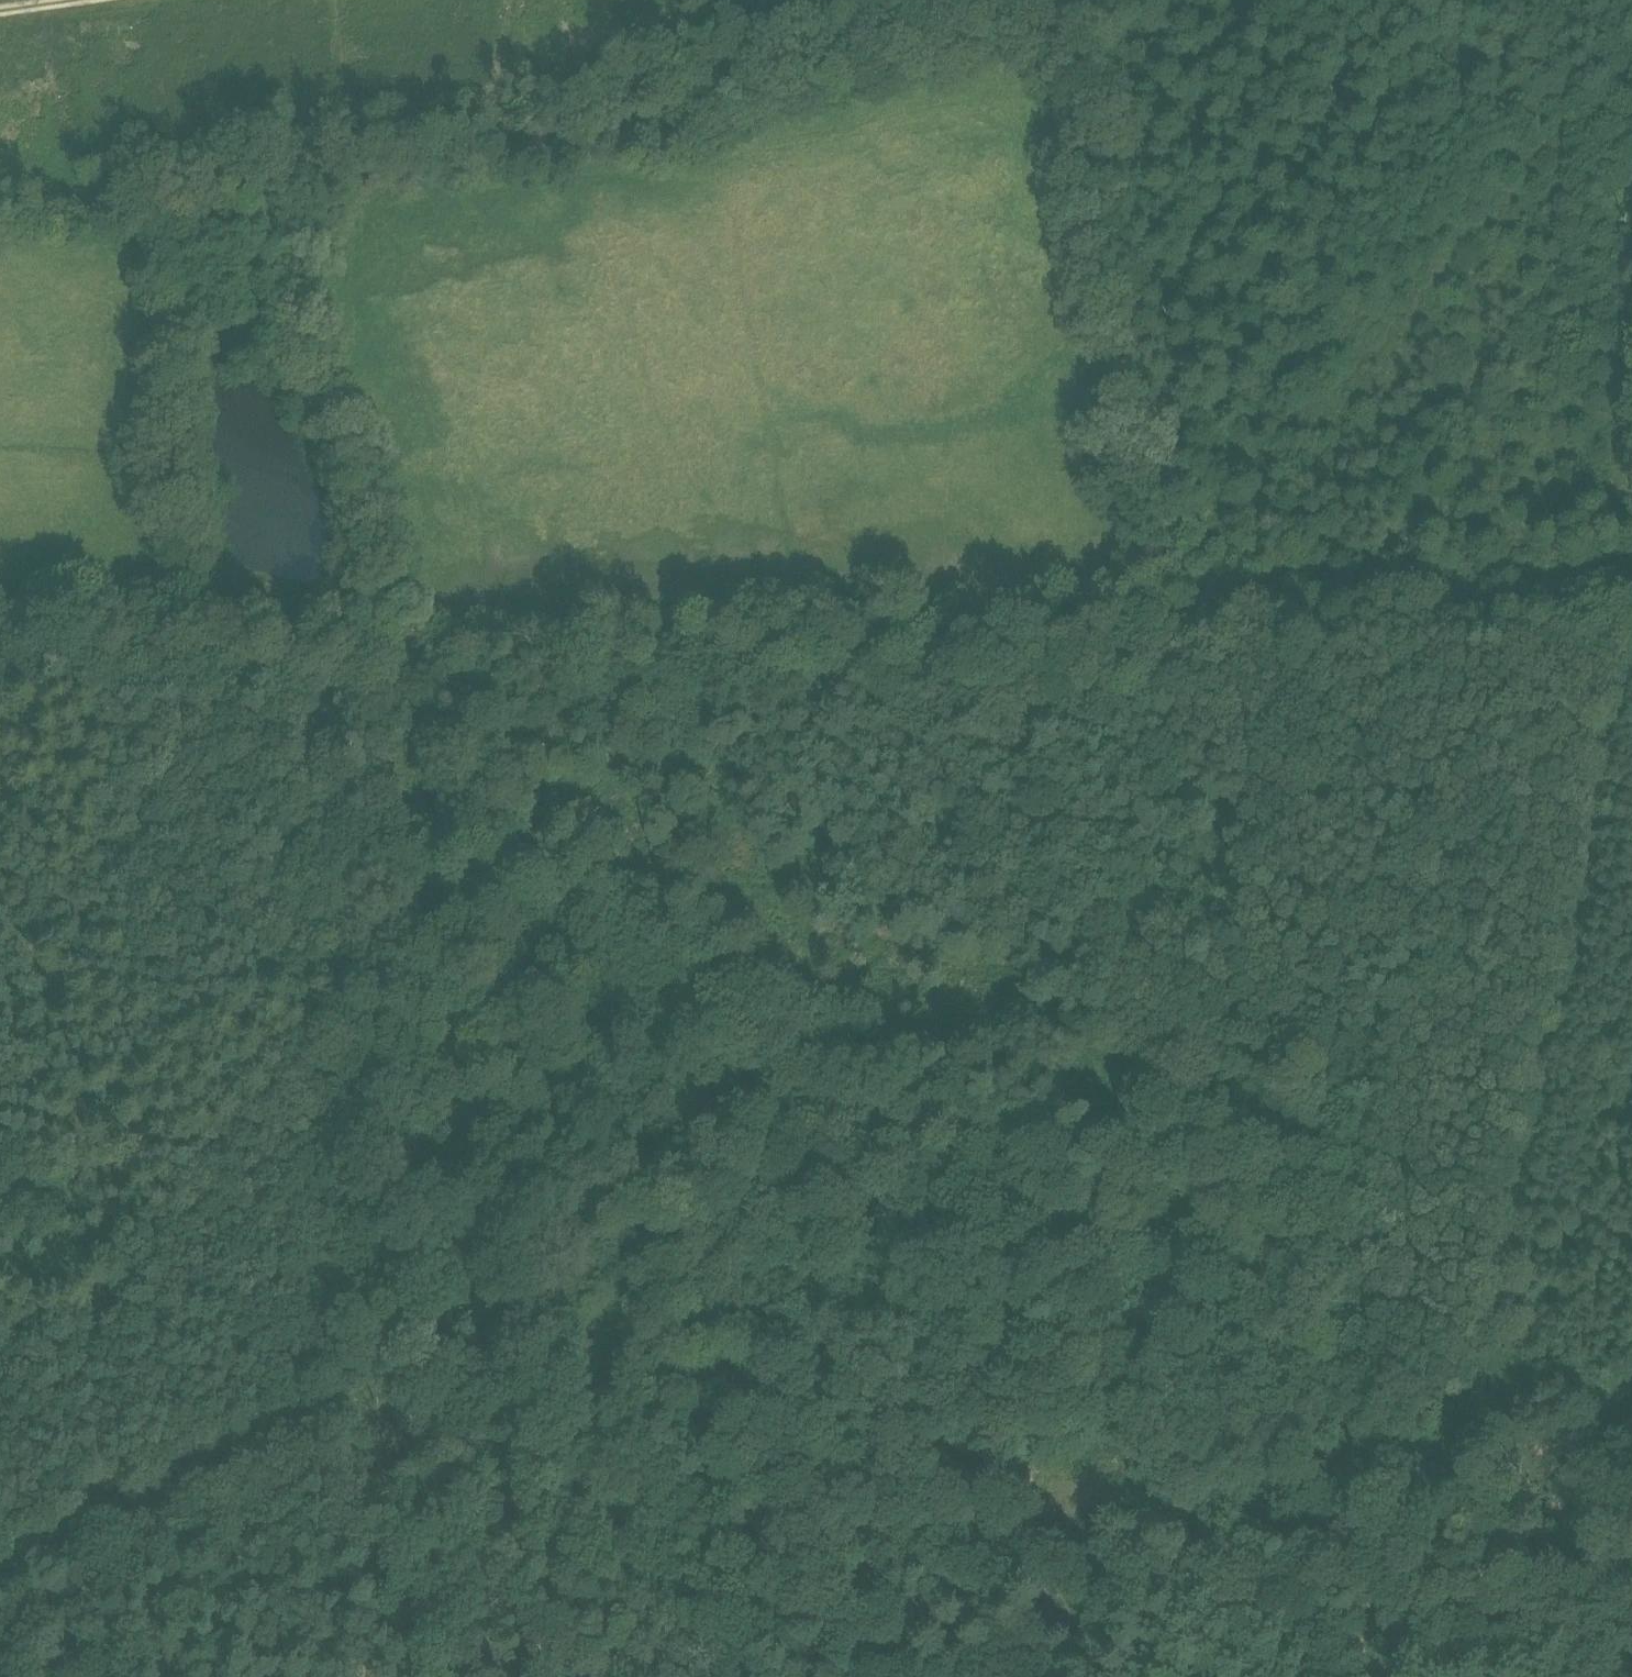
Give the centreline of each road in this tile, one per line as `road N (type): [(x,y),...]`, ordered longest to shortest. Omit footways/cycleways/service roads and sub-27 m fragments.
road 1 (track): [(516,1676),(478,1328),(0,1534)]

